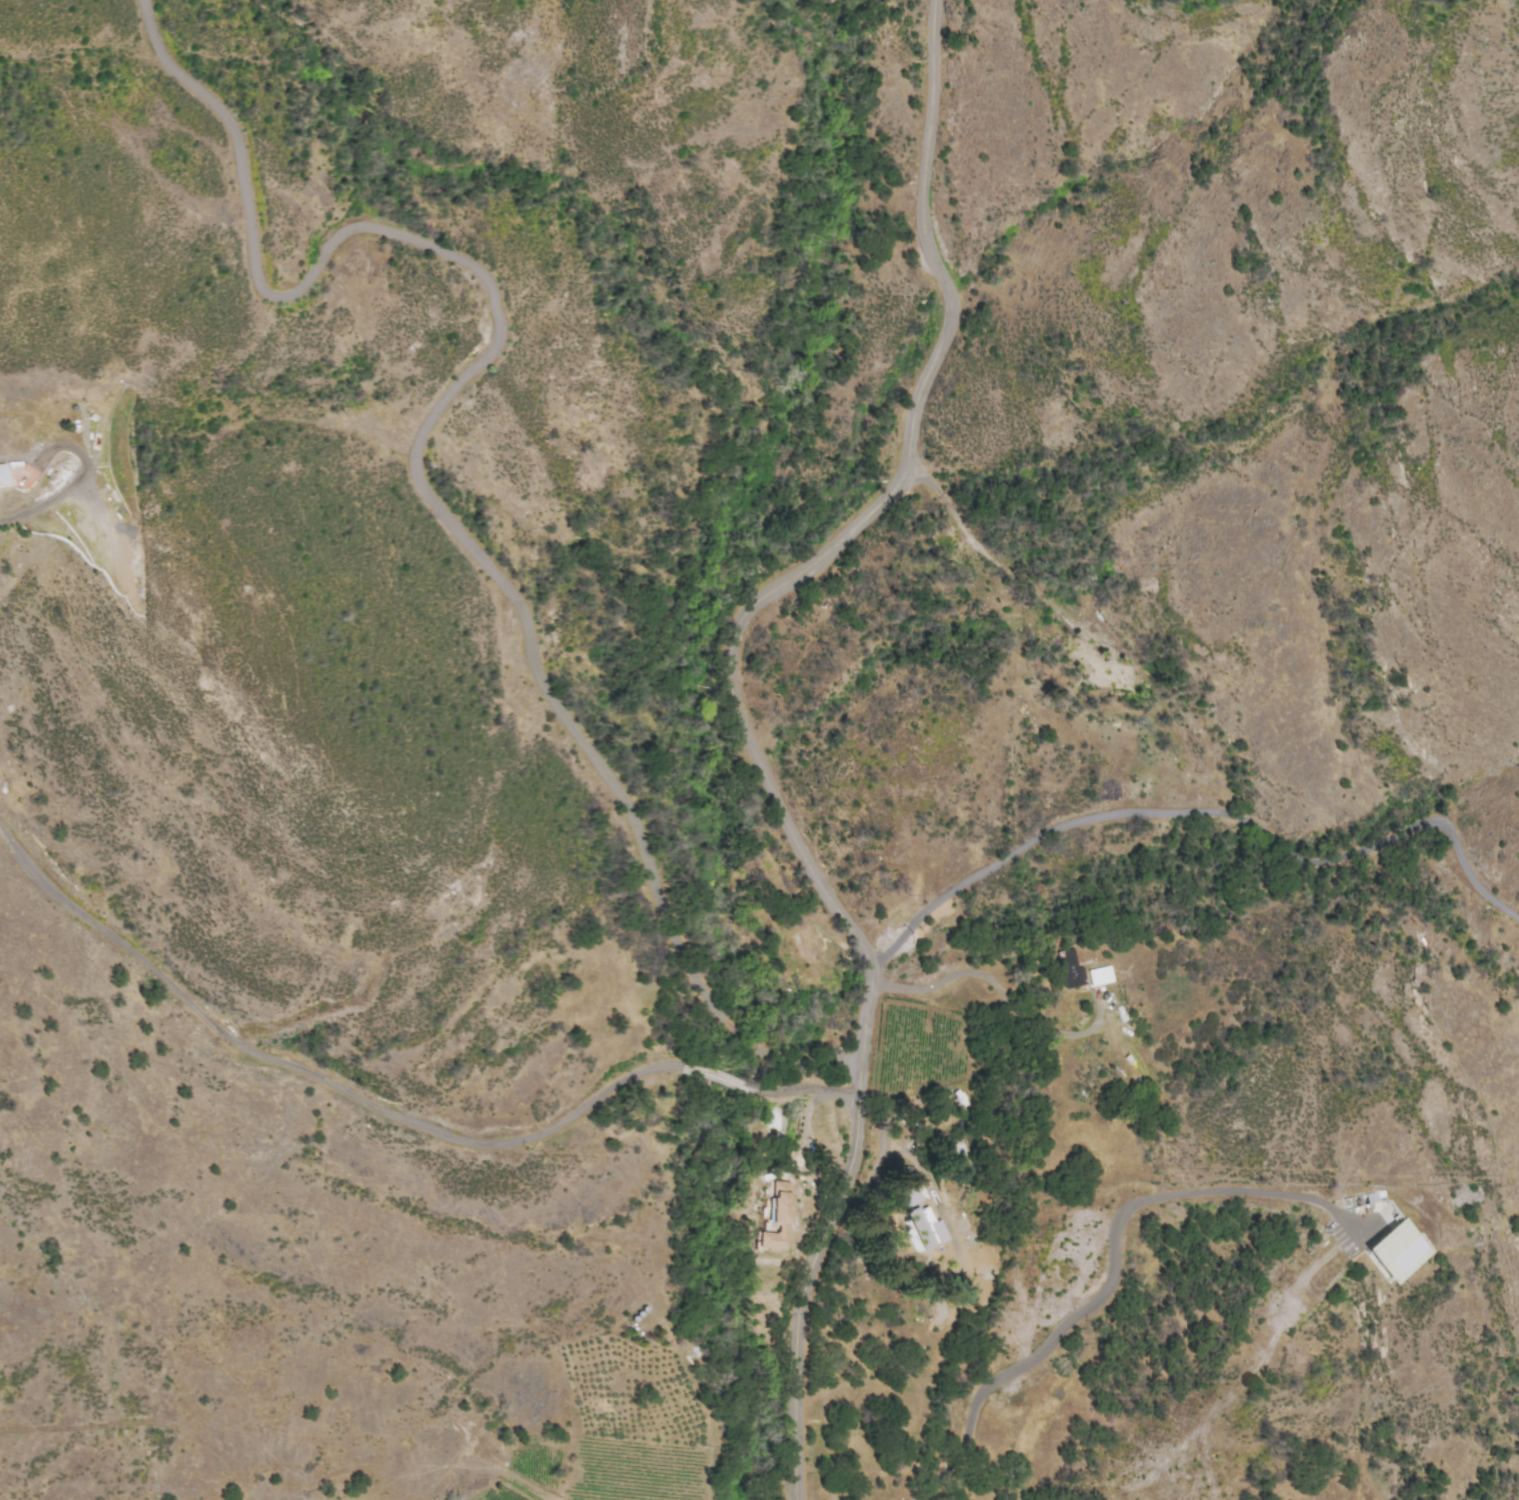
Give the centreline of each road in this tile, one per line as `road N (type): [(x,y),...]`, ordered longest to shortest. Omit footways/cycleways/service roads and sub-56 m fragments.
road 1 (tertiary): [(801,1499),(794,1398),(805,1307),(850,1168),(873,976),(862,943),(757,773),(732,699),(744,632),(885,507),(911,451),(920,384),(955,303),(933,248),(929,197),(936,0)]

